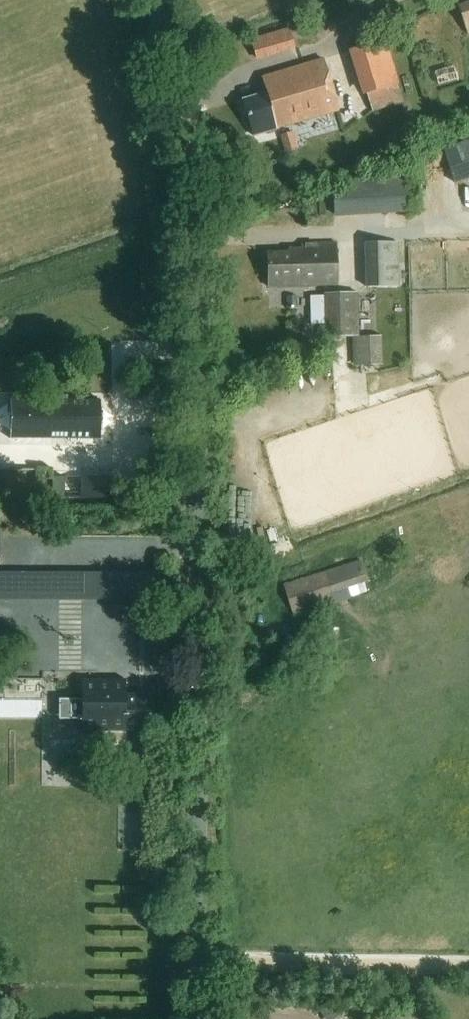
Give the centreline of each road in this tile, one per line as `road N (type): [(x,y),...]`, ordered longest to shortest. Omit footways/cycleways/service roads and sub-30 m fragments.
road 1 (tertiary): [(196,1018),(196,300),(179,129),(152,0)]
road 2 (track): [(196,956),(468,969)]

